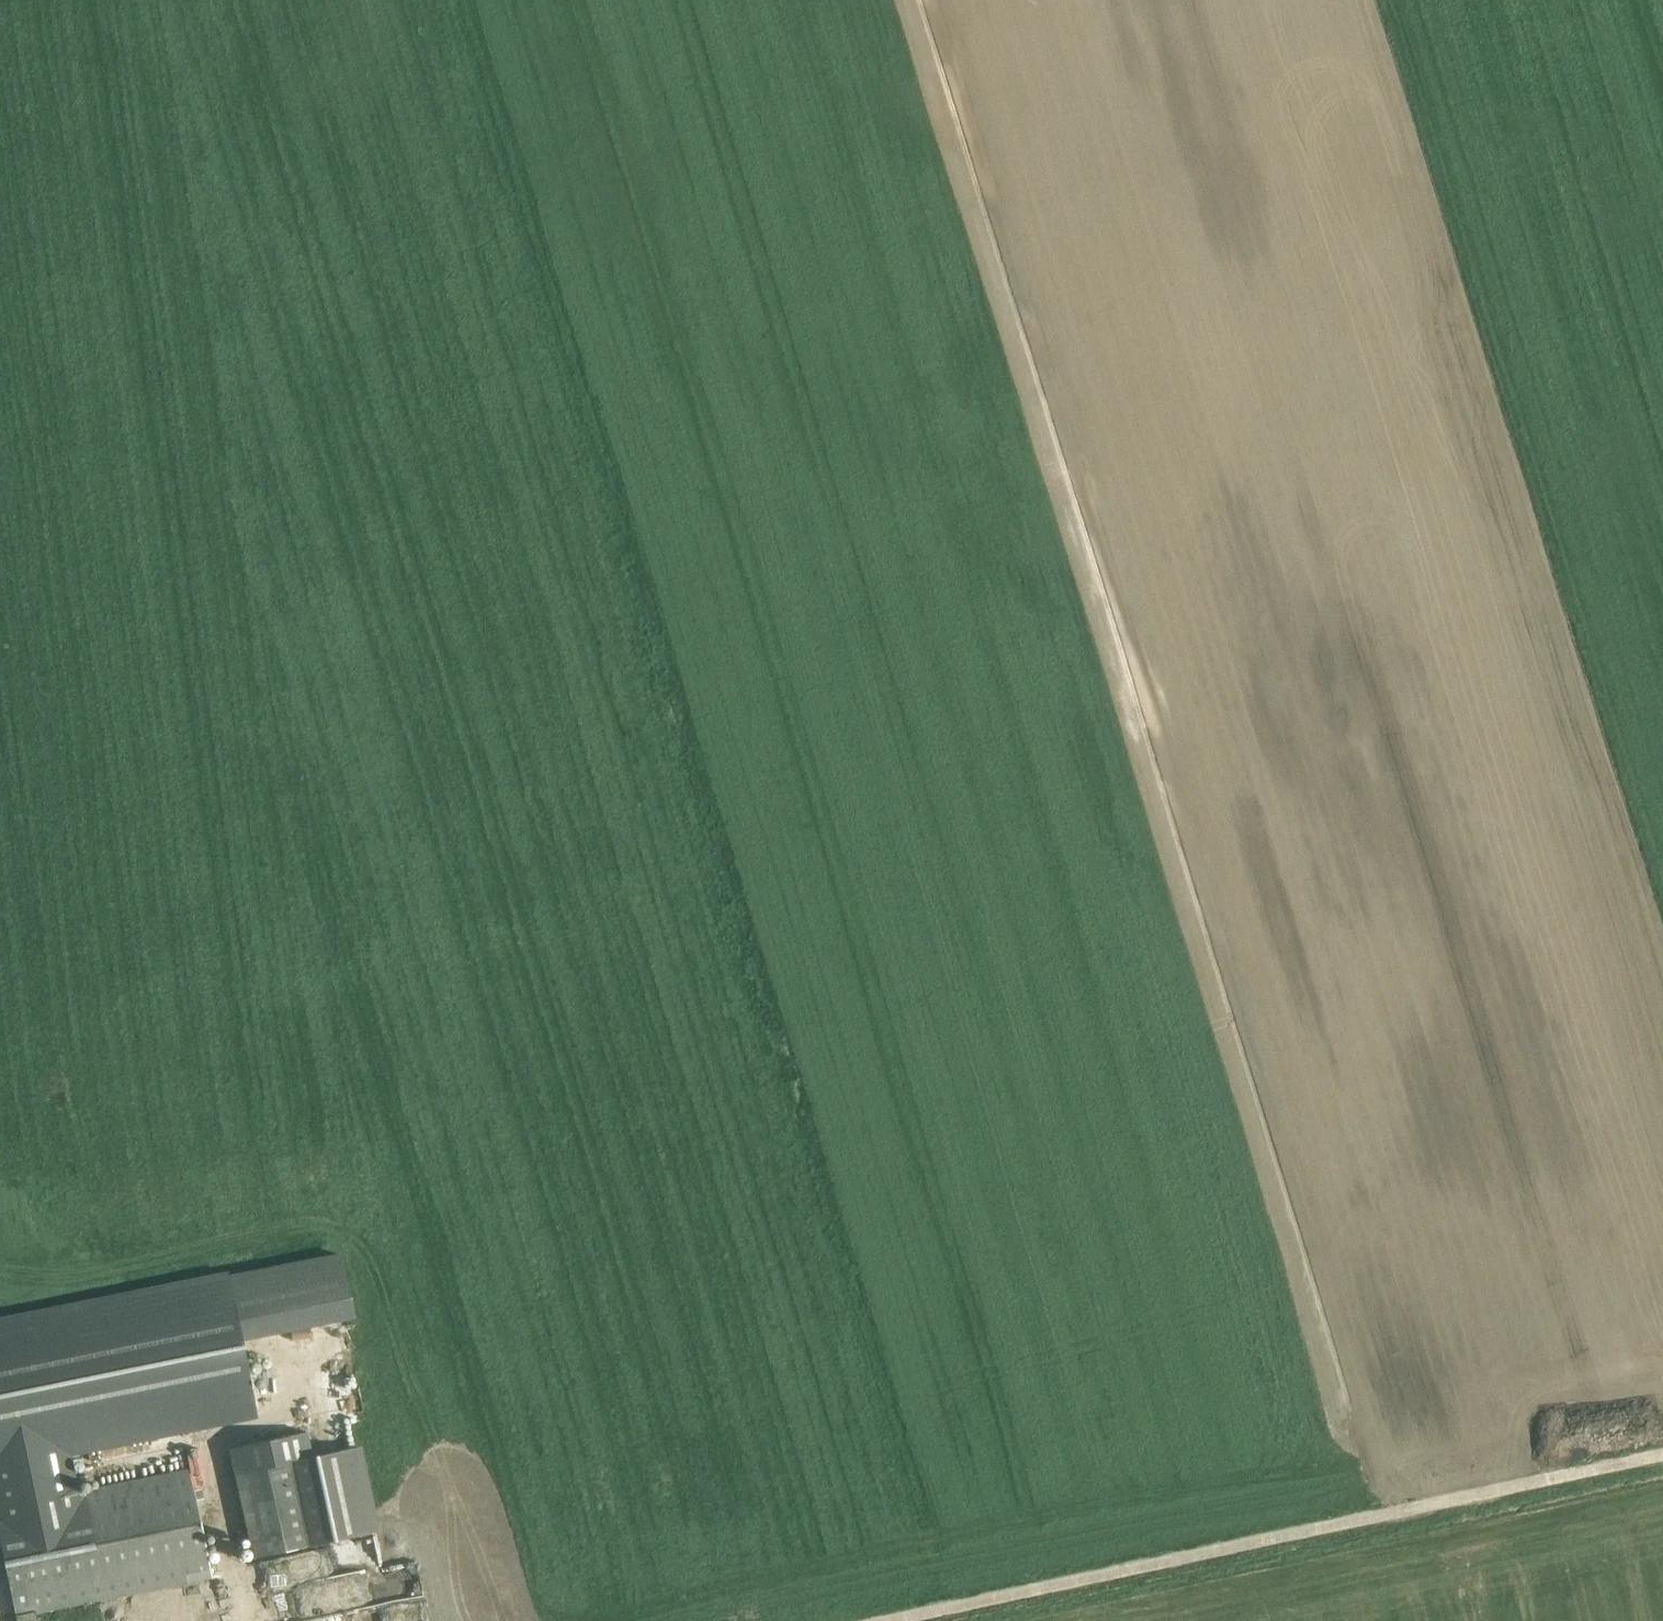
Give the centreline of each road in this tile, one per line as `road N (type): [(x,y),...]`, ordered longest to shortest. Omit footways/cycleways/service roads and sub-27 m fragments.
road 1 (track): [(863,1620),(1662,1451)]

